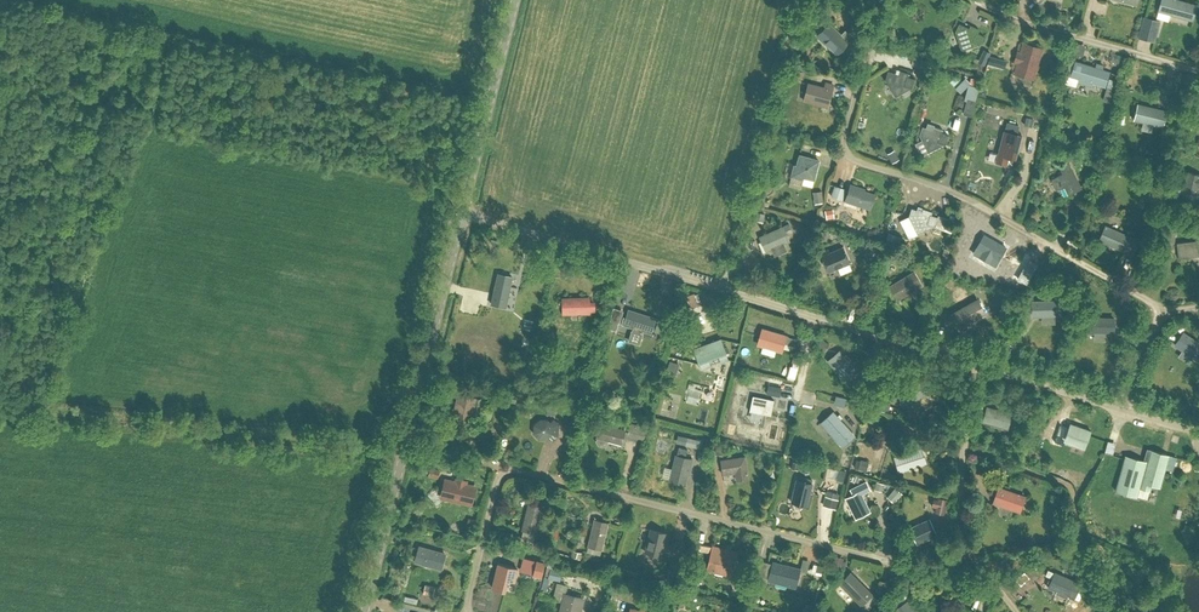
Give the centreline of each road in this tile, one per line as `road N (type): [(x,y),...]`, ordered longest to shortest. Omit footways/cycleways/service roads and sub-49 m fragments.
road 1 (residential): [(468,611),(502,467),(883,560),(968,589),(993,584)]
road 2 (residential): [(462,214),(982,366)]
road 3 (residential): [(883,0),(848,124),(849,156),(983,206),(1160,309)]
road 4 (unclassified): [(364,611),(462,214)]
road 5 (track): [(1145,611),(1096,585),(1061,483),(964,444)]
road 6 (residential): [(1198,72),(975,0)]
road 7 (residential): [(982,366),(962,457),(960,519),(968,551),(993,584)]
road 8 (unclassified): [(462,214),(515,0)]
road 9 (residential): [(982,366),(1122,407)]

